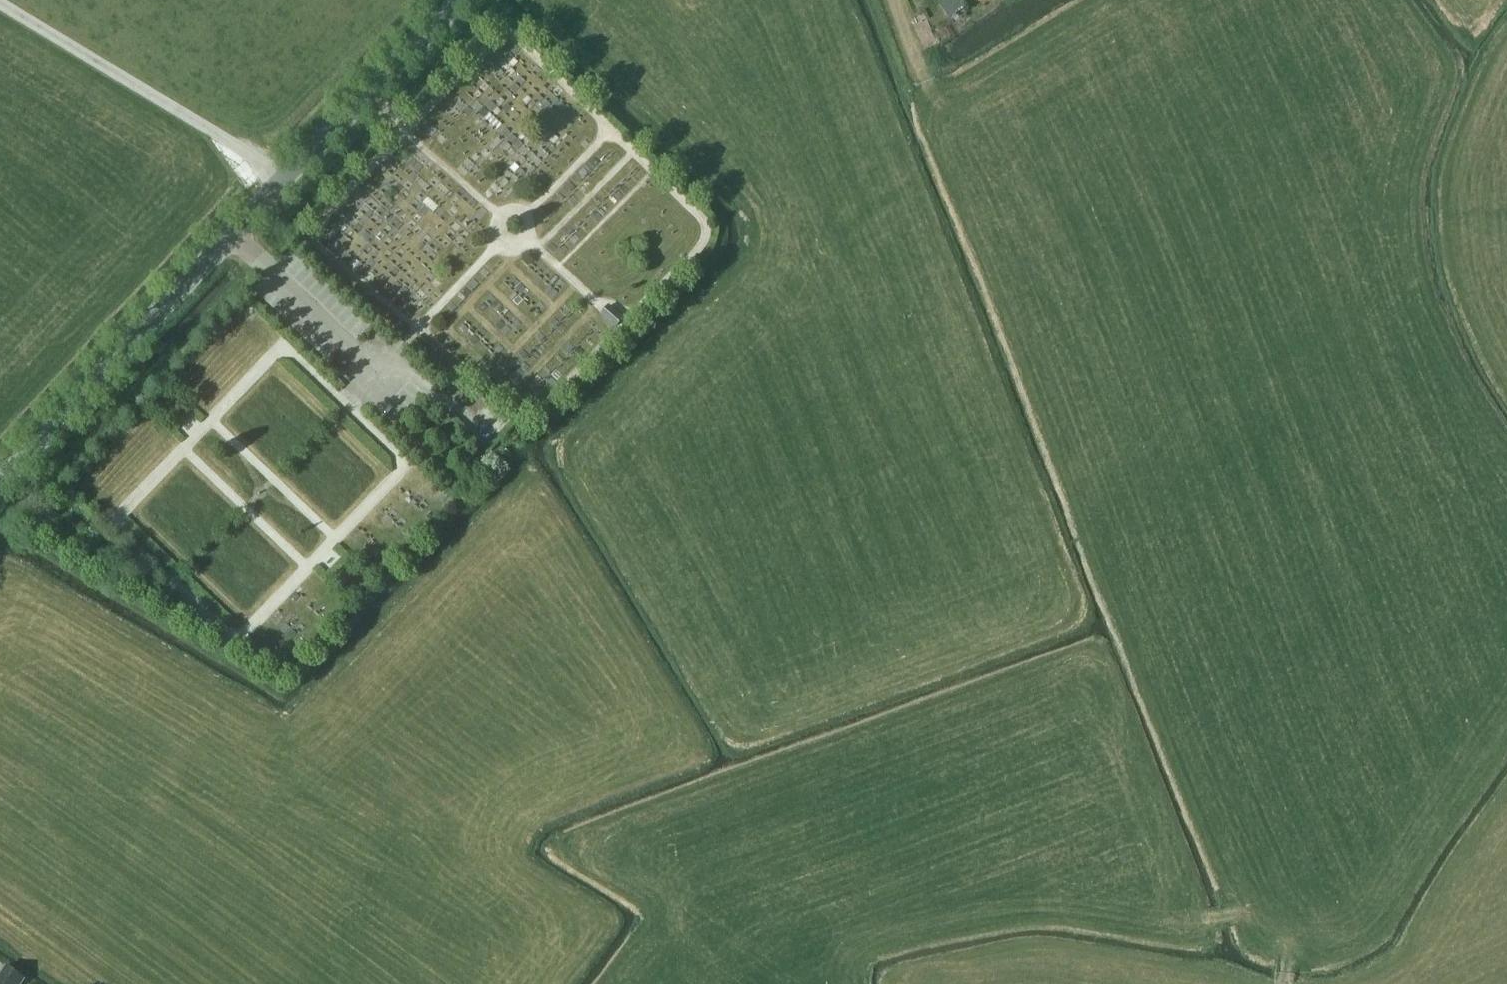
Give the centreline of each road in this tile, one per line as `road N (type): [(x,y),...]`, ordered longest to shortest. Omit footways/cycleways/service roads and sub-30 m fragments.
road 1 (tertiary): [(0,484),(462,0)]

